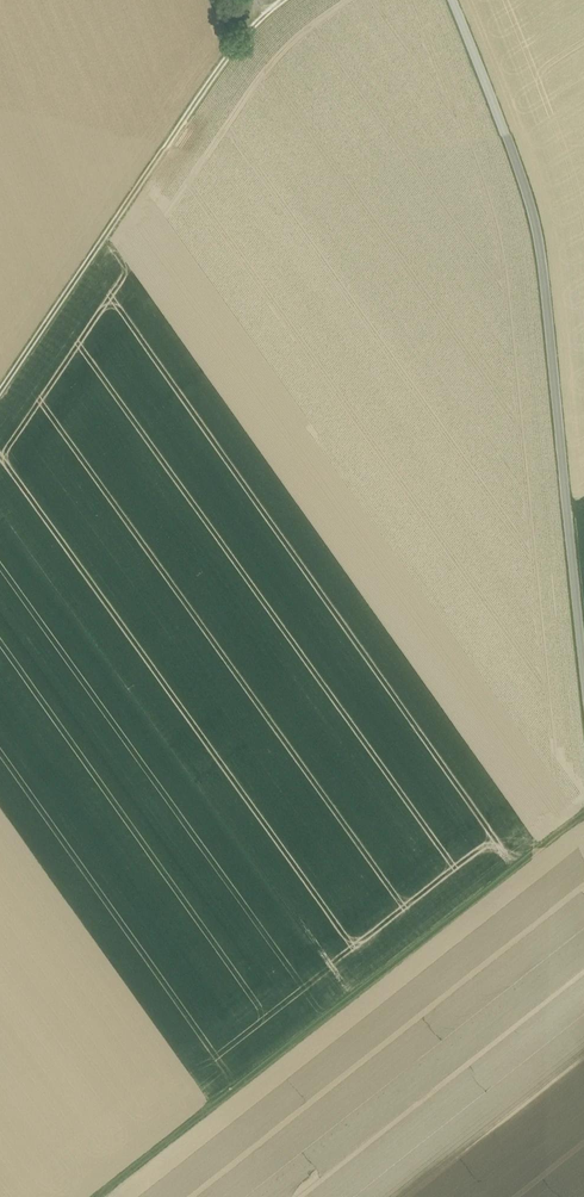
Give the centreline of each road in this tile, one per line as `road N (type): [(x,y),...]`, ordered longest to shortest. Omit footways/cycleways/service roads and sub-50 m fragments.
road 1 (unclassified): [(449,0),(498,112),(541,259),(583,639)]
road 2 (track): [(278,0),(252,19),(0,388)]

